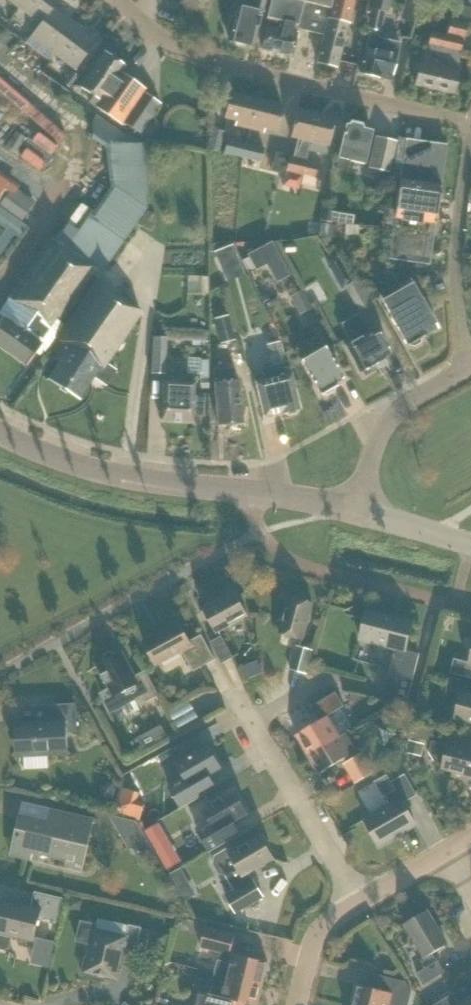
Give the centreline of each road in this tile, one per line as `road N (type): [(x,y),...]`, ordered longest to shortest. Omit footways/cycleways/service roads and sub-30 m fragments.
road 1 (residential): [(119,0),(172,48),(470,123)]
road 2 (tertiary): [(354,511),(112,474),(0,433)]
road 3 (residential): [(470,130),(456,257),(470,363)]
road 4 (residential): [(355,902),(252,720)]
road 5 (unclassified): [(354,511),(375,444),(397,412),(470,369)]
road 6 (residential): [(296,1004),(318,931),(355,902)]
road 7 (residential): [(252,720),(325,680),(363,688)]
road 8 (tertiary): [(470,545),(354,511)]

